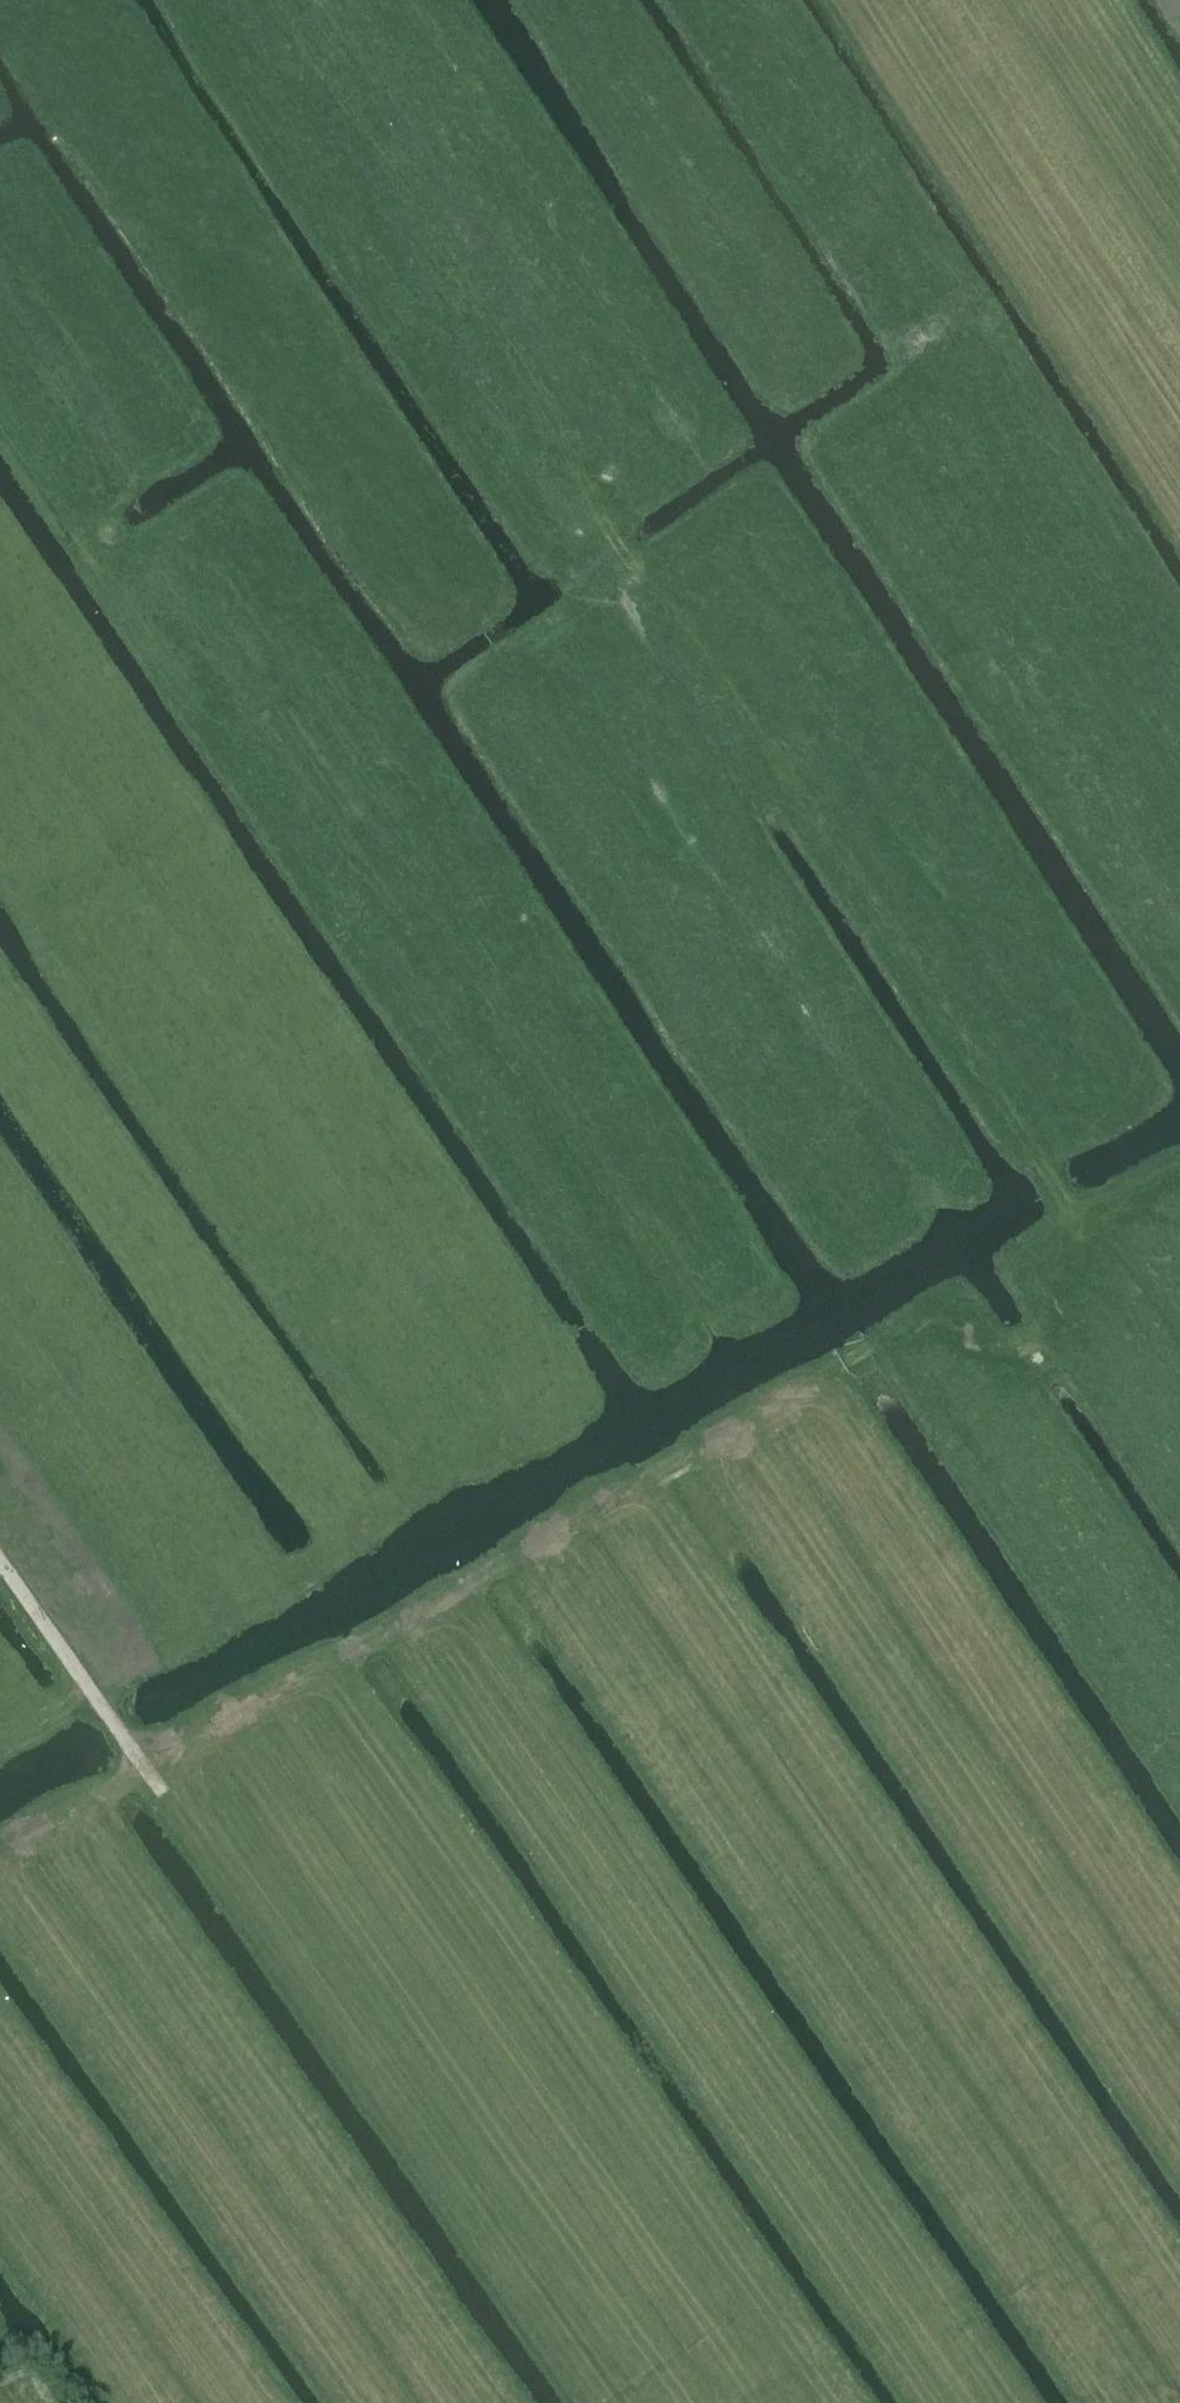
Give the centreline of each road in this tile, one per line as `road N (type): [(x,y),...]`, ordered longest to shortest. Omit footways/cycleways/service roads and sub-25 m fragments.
road 1 (track): [(0,1561),(163,1792)]

